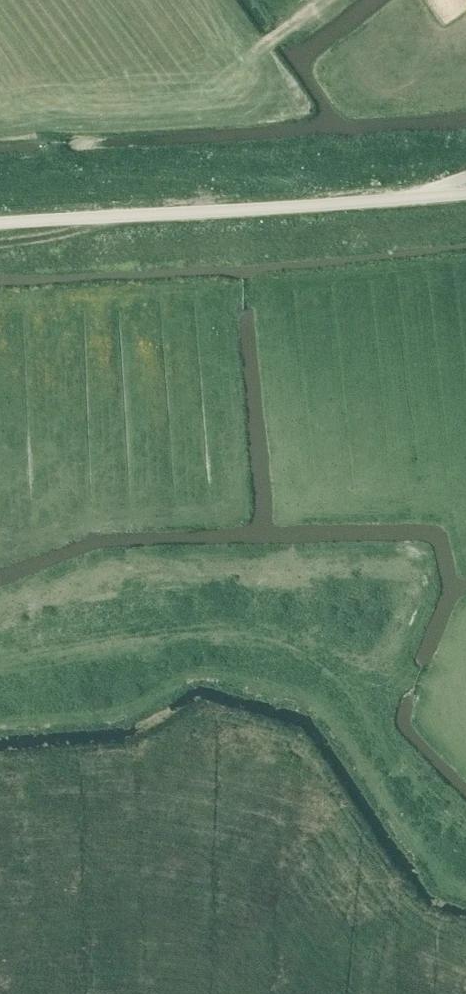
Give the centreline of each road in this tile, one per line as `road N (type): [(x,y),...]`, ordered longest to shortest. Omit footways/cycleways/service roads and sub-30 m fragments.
road 1 (unclassified): [(465,194),(0,221)]

